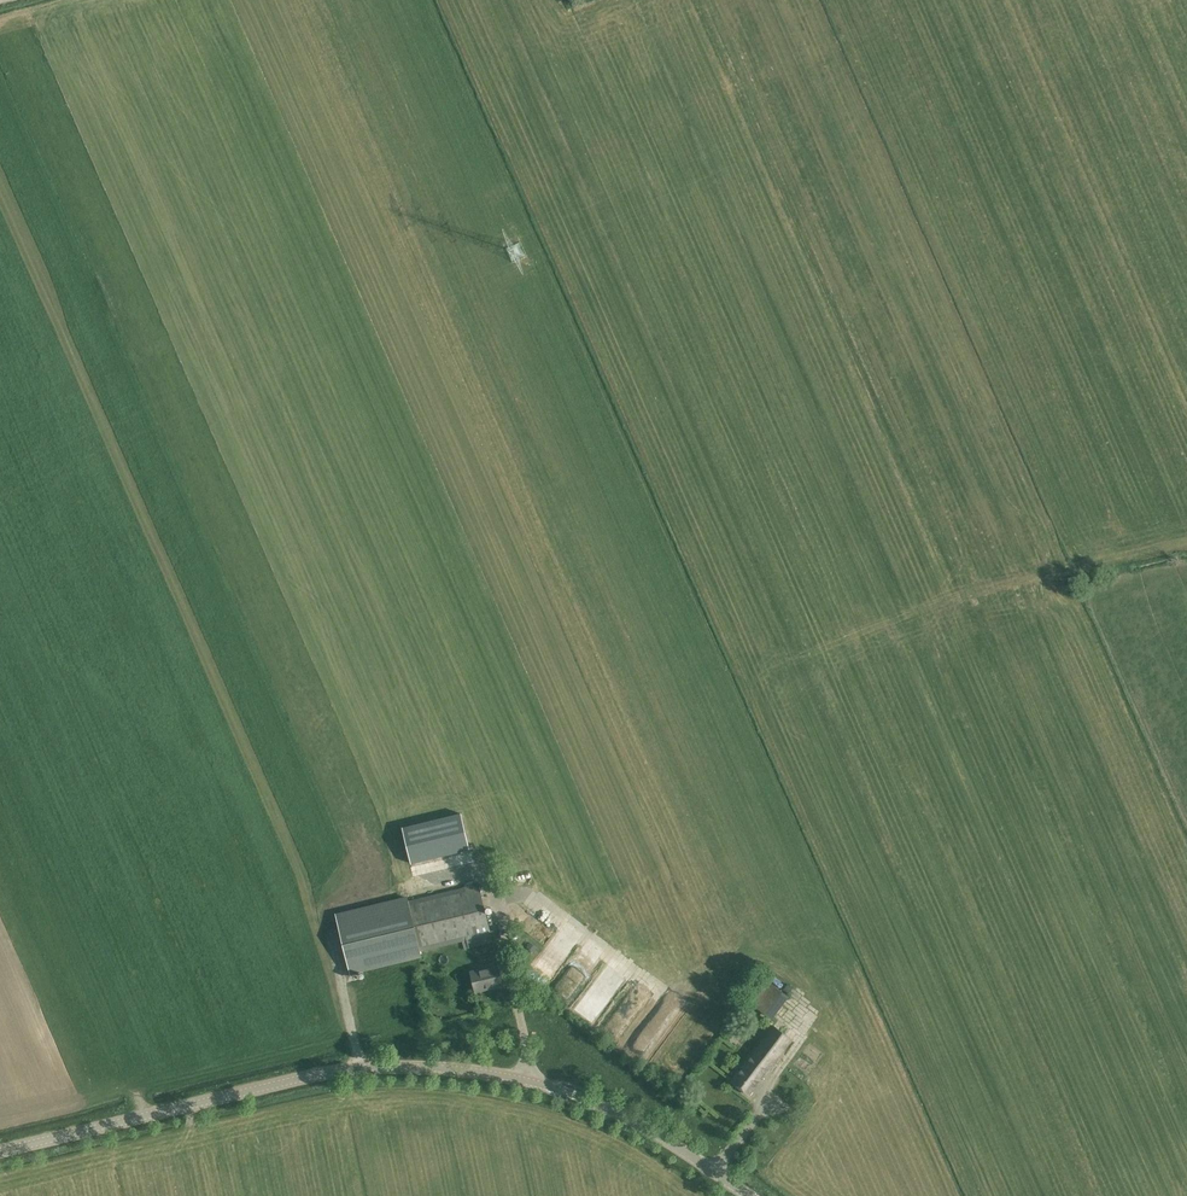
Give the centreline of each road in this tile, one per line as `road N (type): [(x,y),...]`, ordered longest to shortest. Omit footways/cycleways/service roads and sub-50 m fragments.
road 1 (unclassified): [(741,1195),(641,1128),(559,1088),(454,1064),(362,1069),(0,1154)]

